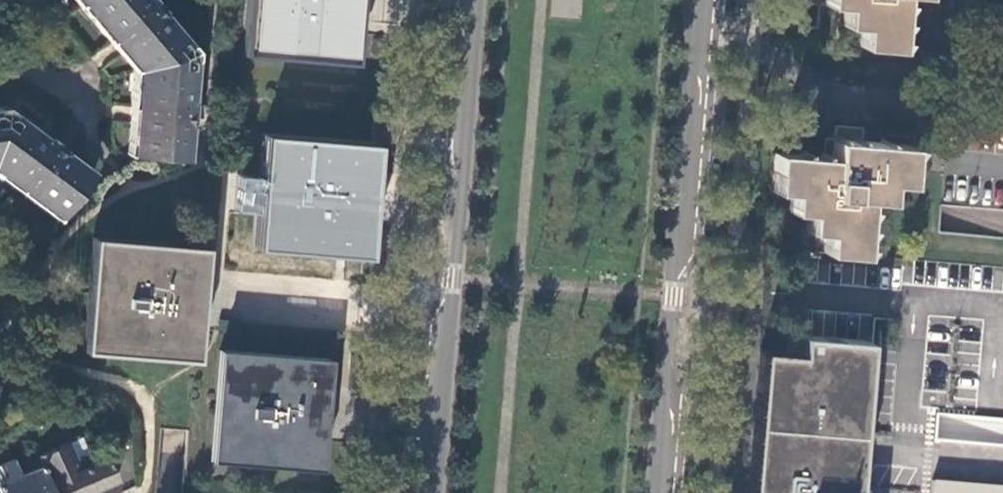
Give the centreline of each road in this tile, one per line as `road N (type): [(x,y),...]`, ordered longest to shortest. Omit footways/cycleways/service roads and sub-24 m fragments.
road 1 (primary): [(478,0),(431,492)]
road 2 (primary): [(659,492),(699,0)]

